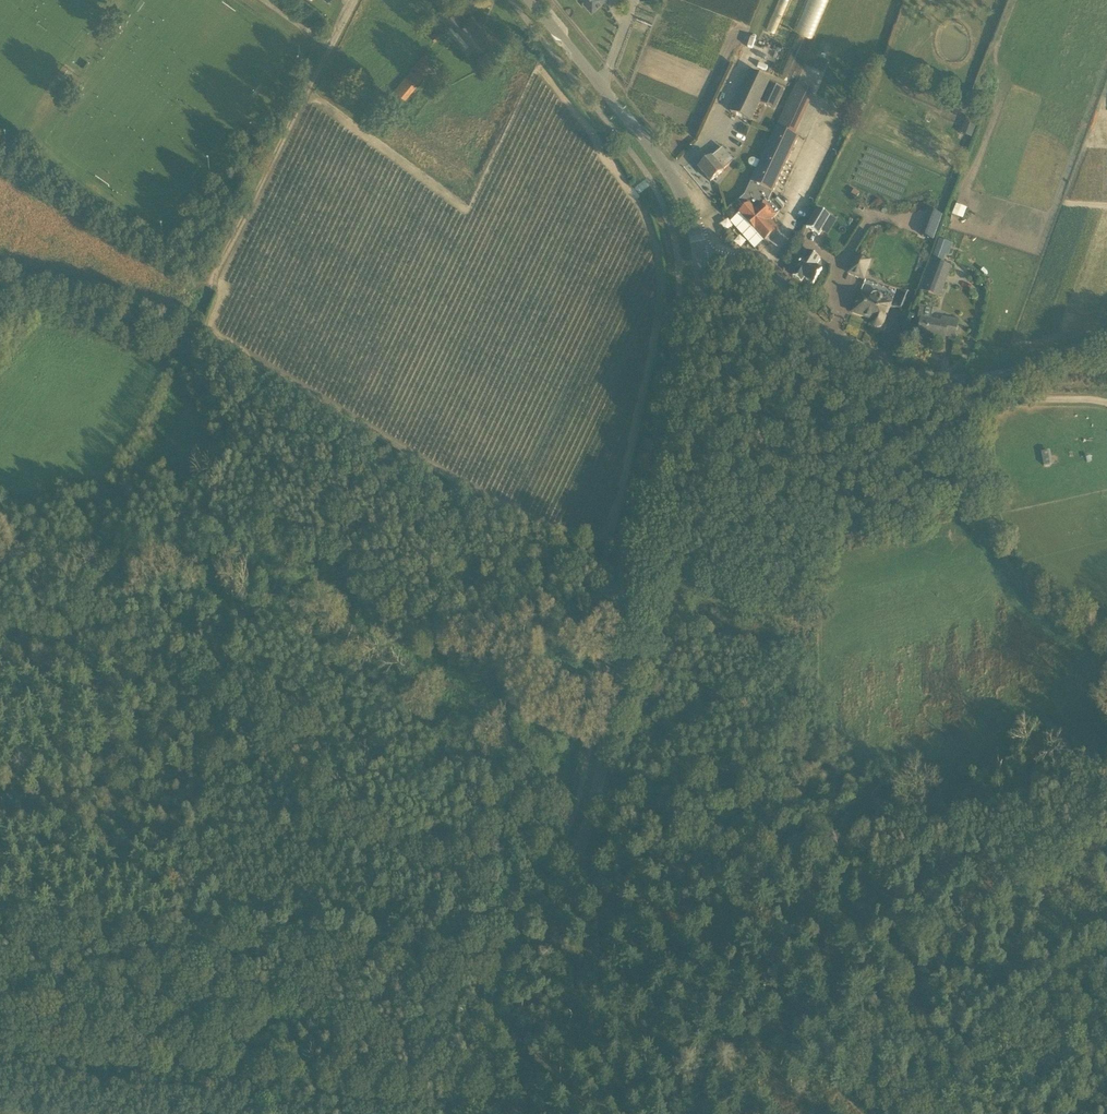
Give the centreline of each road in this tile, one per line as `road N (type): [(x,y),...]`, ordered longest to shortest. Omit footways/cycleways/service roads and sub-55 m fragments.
road 1 (tertiary): [(490,1113),(505,971),(566,877),(590,823),(696,331),(701,261)]
road 2 (track): [(0,926),(465,962)]
road 3 (track): [(1106,834),(946,940),(903,993),(838,1113)]
road 4 (track): [(187,340),(358,0)]
road 5 (unclassified): [(994,382),(936,379),(866,361),(839,347),(765,268),(701,261)]
road 6 (tertiary): [(701,261),(667,168),(531,0)]
road 7 (track): [(979,397),(984,506),(993,539),(1031,590),(1106,654)]
road 8 (track): [(465,962),(455,1113)]
road 9 (residential): [(994,382),(1006,399),(1106,405)]
road 10 (unclassified): [(1106,340),(994,382)]

